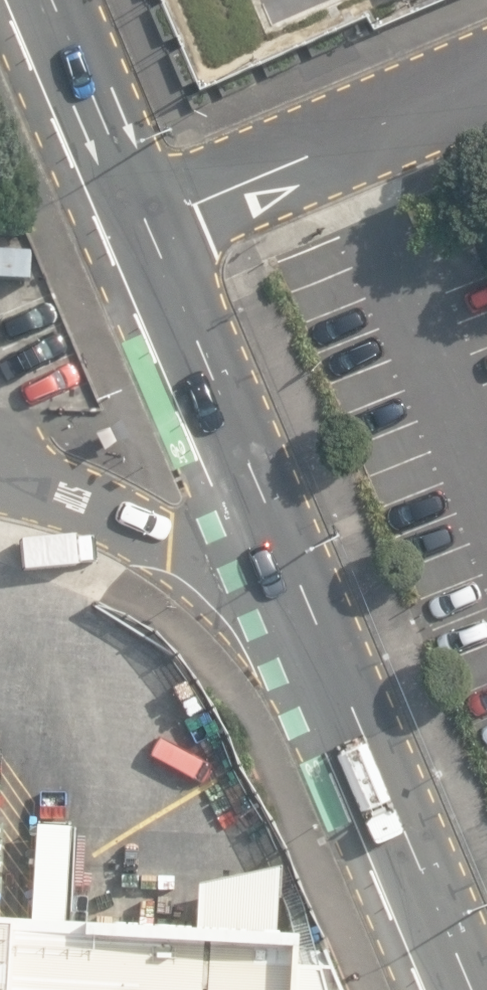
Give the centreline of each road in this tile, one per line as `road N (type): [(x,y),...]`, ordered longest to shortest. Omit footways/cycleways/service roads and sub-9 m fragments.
road 1 (secondary): [(145,225),(312,615)]
road 2 (secondary): [(312,615),(471,989)]
road 3 (residential): [(486,83),(145,225)]
road 4 (tertiary): [(0,479),(72,497),(175,542),(312,615)]
road 5 (secondary): [(50,0),(145,225)]

